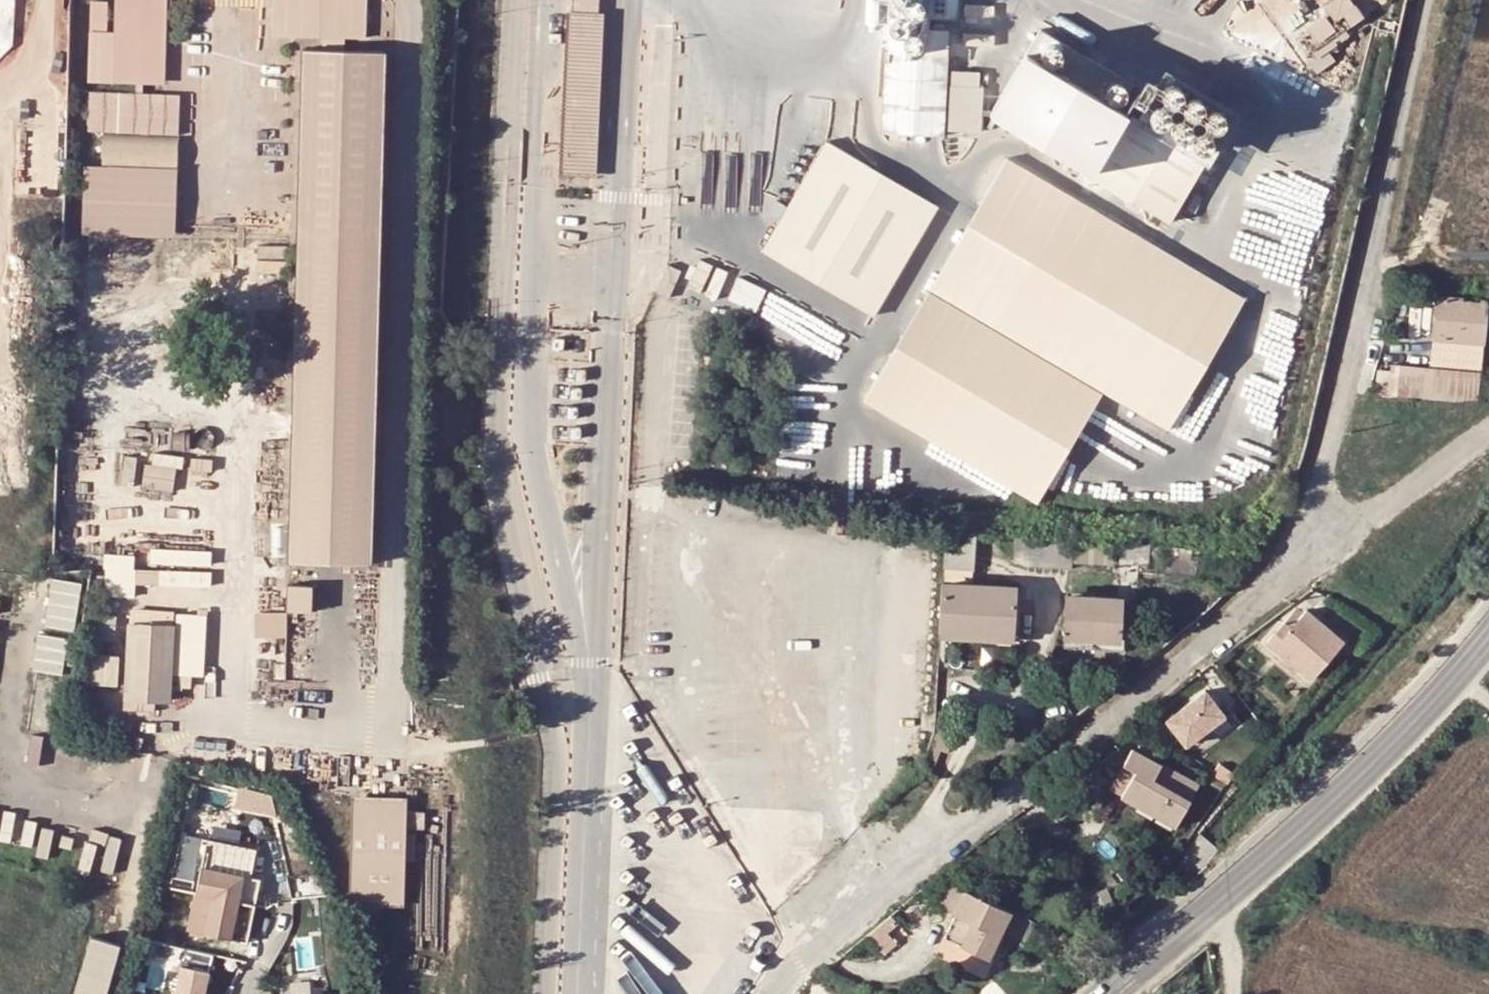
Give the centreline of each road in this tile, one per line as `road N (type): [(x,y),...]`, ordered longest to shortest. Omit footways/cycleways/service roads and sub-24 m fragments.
road 1 (unclassified): [(775,993),(802,955),(906,857),(1097,730),(1290,568)]
road 2 (unclassified): [(1290,568),(1319,496),(1425,0)]
road 3 (secondary): [(1463,676),(1219,896)]
road 4 (unclassified): [(1290,568),(1488,429)]
road 5 (secondary): [(1219,896),(1107,993)]

